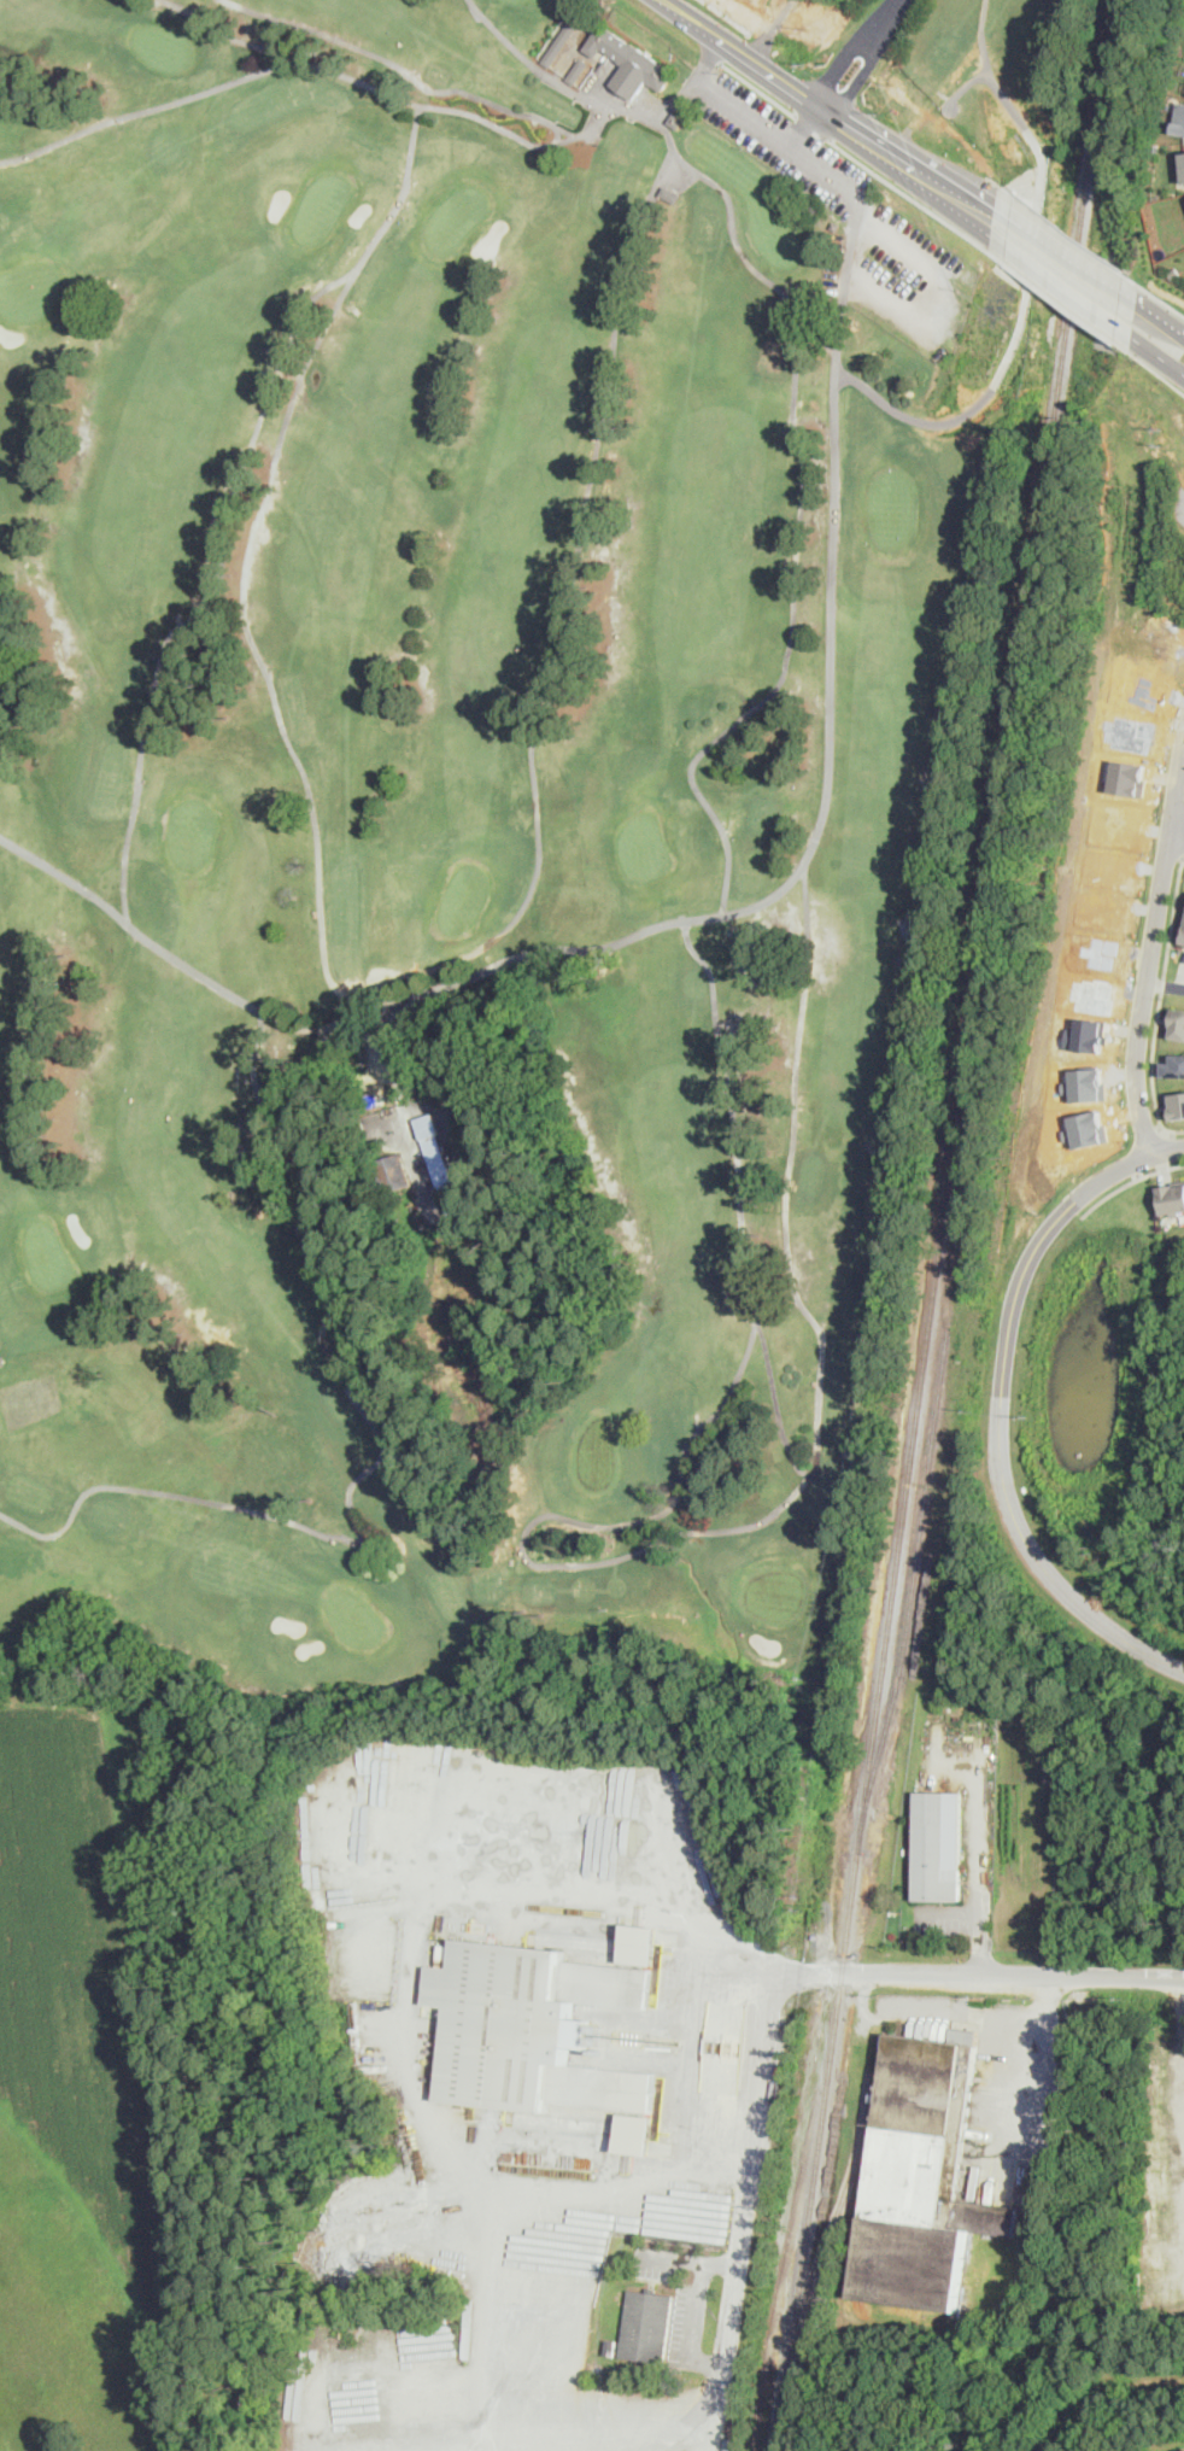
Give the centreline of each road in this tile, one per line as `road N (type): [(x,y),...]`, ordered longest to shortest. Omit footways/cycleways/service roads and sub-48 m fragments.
road 1 (residential): [(1183,1978),(783,1972),(729,2363),(709,2450)]
road 2 (residential): [(1183,1668),(1101,1624),(1055,1585),(1021,1533),(997,1433),(1012,1312),(1037,1240),(1090,1178),(1149,1152)]
road 3 (residential): [(1149,1152),(1133,1046),(1183,729)]
road 4 (primary): [(665,0),(990,233)]
road 5 (primary): [(997,199),(715,0)]
road 6 (primary): [(1141,304),(997,199)]
road 7 (primary): [(990,233),(1131,337)]
road 8 (residential): [(822,112),(898,0)]

